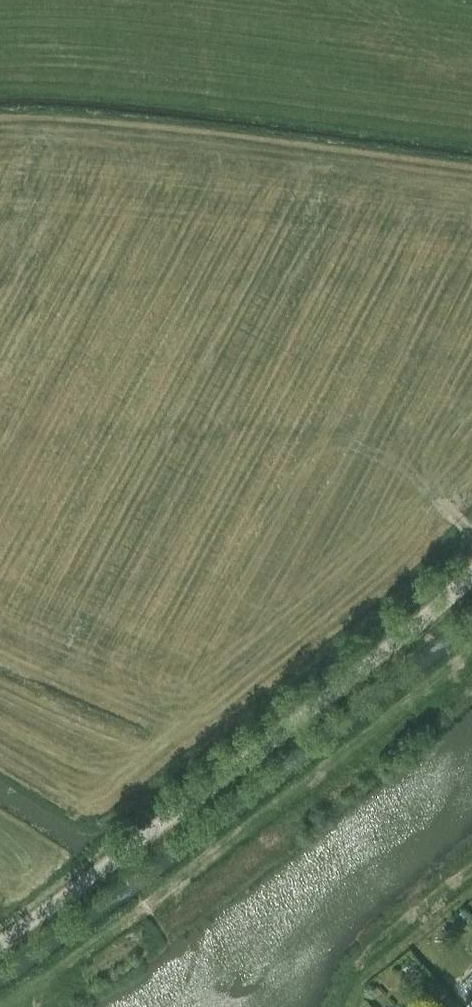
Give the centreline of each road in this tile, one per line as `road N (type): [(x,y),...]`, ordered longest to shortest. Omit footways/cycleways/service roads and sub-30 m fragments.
road 1 (unclassified): [(0,941),(269,743),(471,576)]

